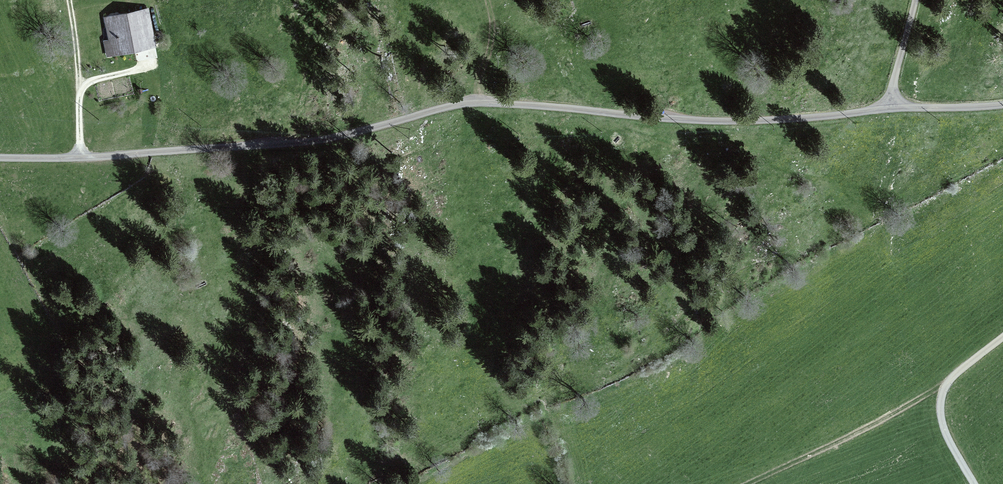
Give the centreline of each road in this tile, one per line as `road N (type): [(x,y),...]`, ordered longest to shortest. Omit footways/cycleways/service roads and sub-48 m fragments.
road 1 (unclassified): [(891,110),(760,125),(458,107),(341,139),(0,160)]
road 2 (unclassified): [(1002,339),(950,383),(940,407),(974,483)]
road 3 (track): [(81,159),(70,0)]

